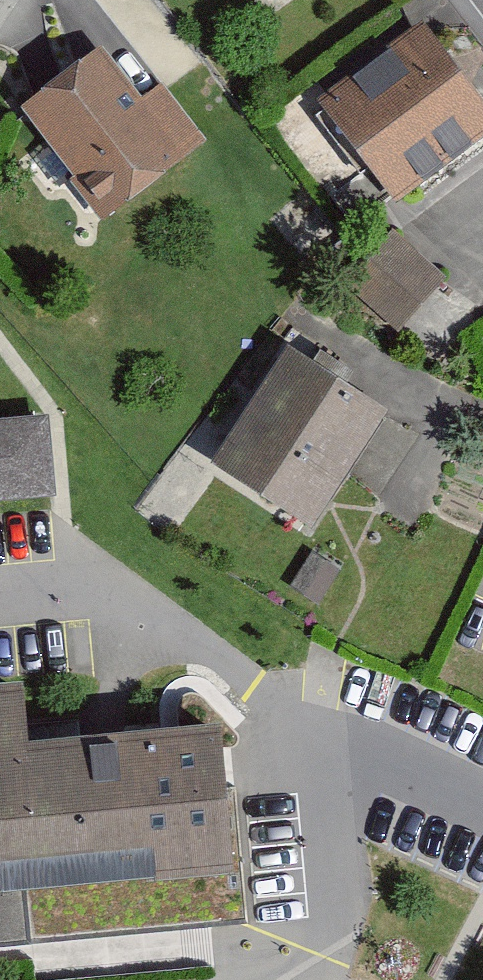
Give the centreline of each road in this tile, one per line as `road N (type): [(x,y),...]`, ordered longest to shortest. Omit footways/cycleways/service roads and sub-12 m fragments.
road 1 (residential): [(320,740),(131,604),(71,578),(0,585)]
road 2 (residential): [(327,977),(340,857),(320,740)]
road 3 (residential): [(482,801),(320,740)]

